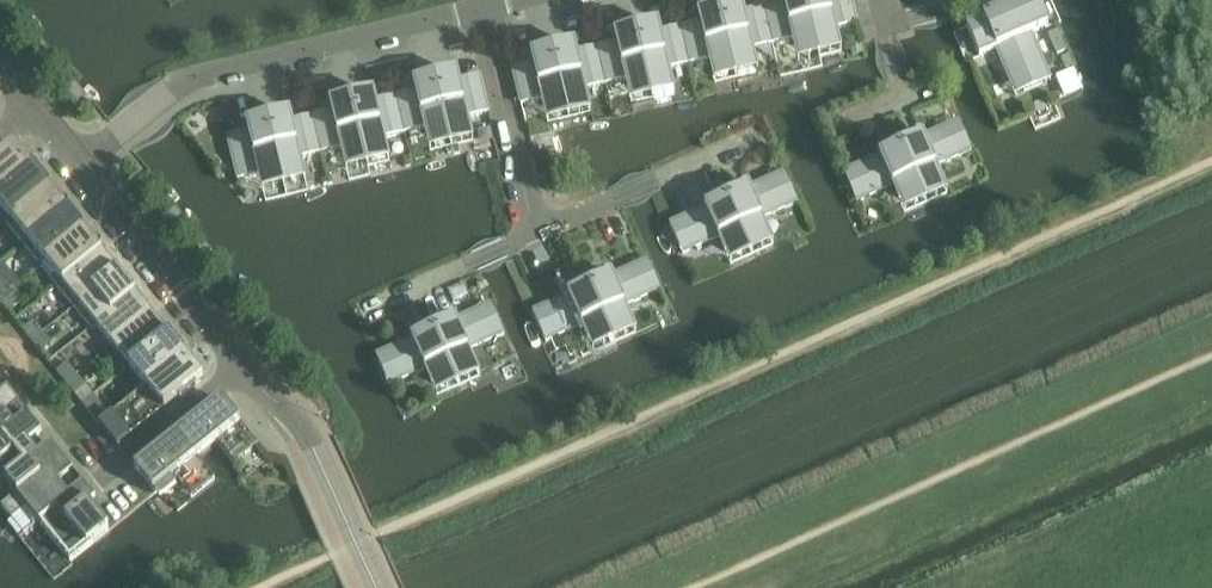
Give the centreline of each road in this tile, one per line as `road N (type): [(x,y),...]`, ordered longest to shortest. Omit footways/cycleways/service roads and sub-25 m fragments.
road 1 (residential): [(484,8),(172,88)]
road 2 (residential): [(244,367),(80,162)]
road 3 (residential): [(376,587),(305,433),(244,367)]
road 4 (residential): [(536,235),(754,135)]
road 5 (residential): [(484,8),(536,235)]
road 6 (residential): [(244,367),(94,487)]
road 7 (residential): [(536,235),(373,310)]

